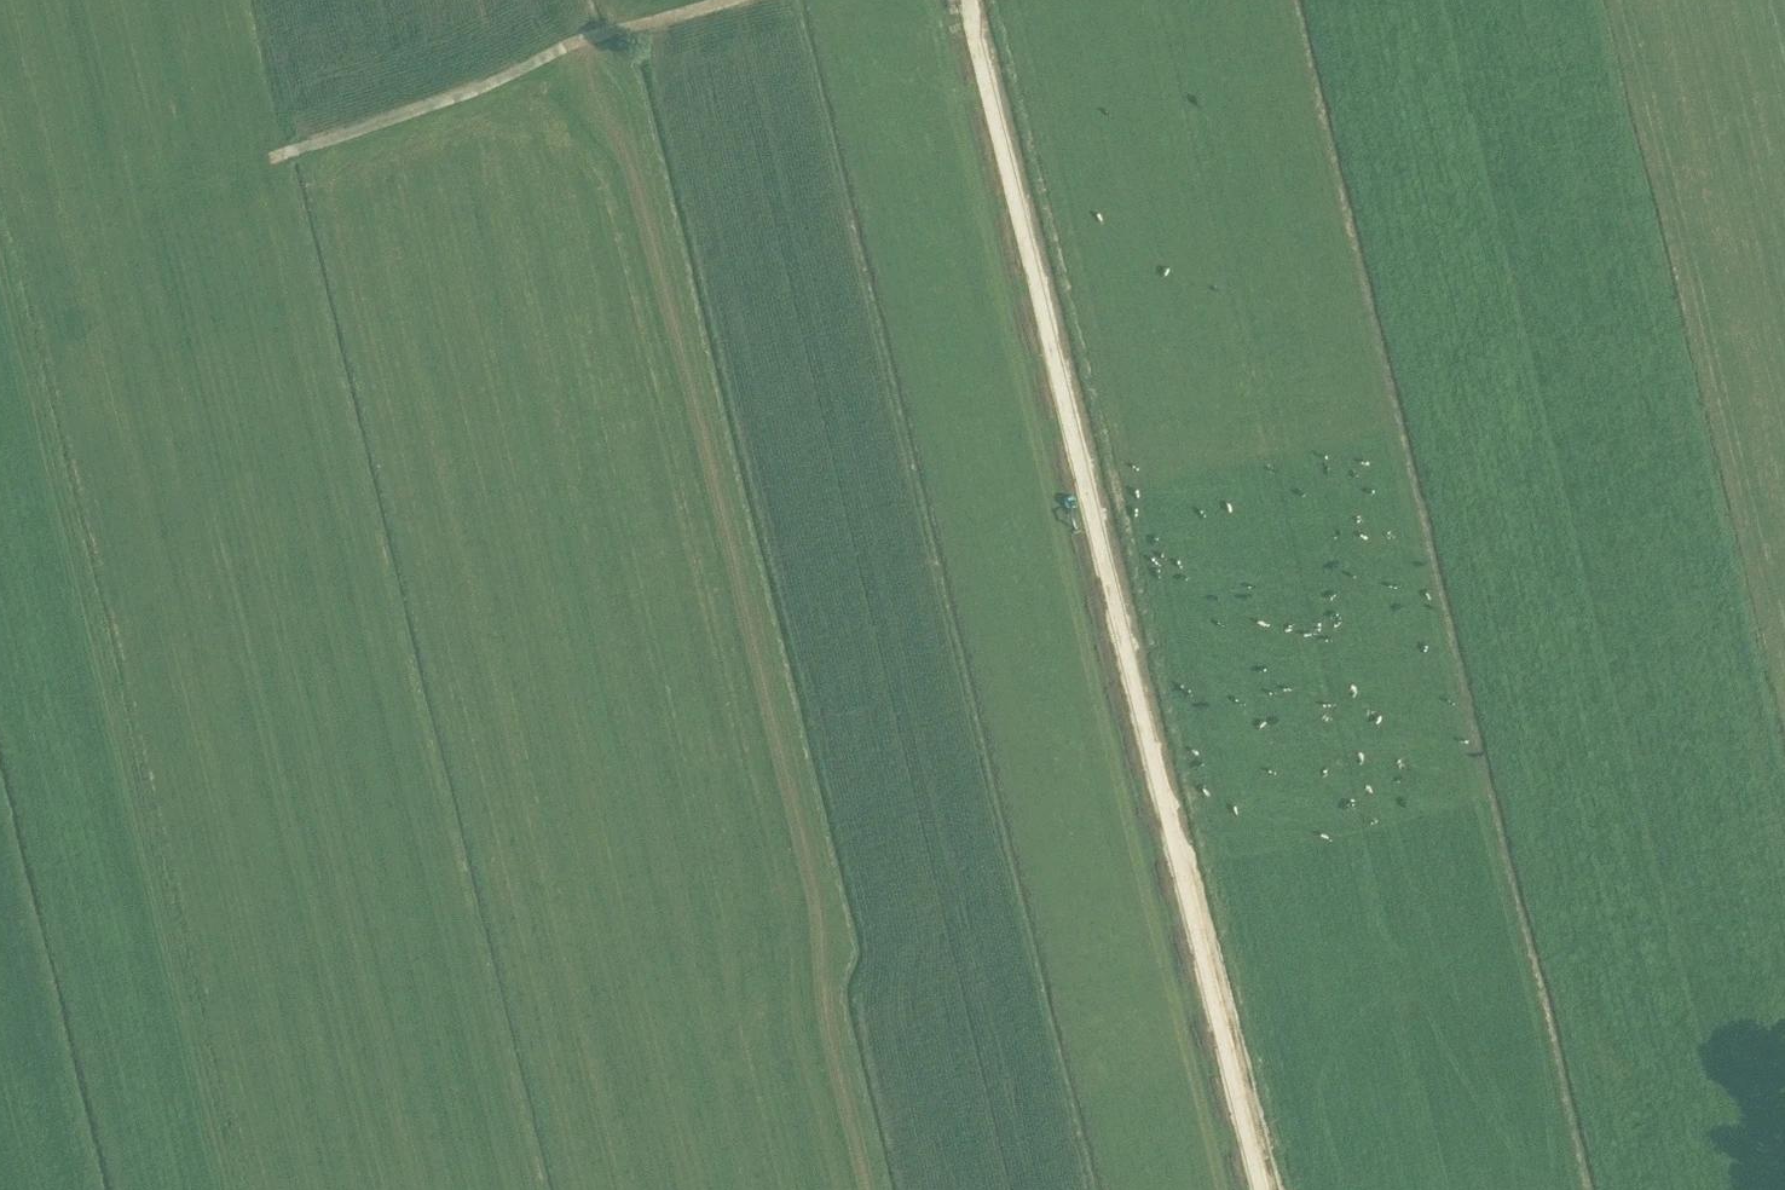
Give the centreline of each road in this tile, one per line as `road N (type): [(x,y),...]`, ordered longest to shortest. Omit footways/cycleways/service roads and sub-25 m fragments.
road 1 (track): [(1261,1189),(967,0)]
road 2 (track): [(224,1189),(0,305)]
road 3 (track): [(724,0),(595,36),(478,91),(271,160),(226,0)]

